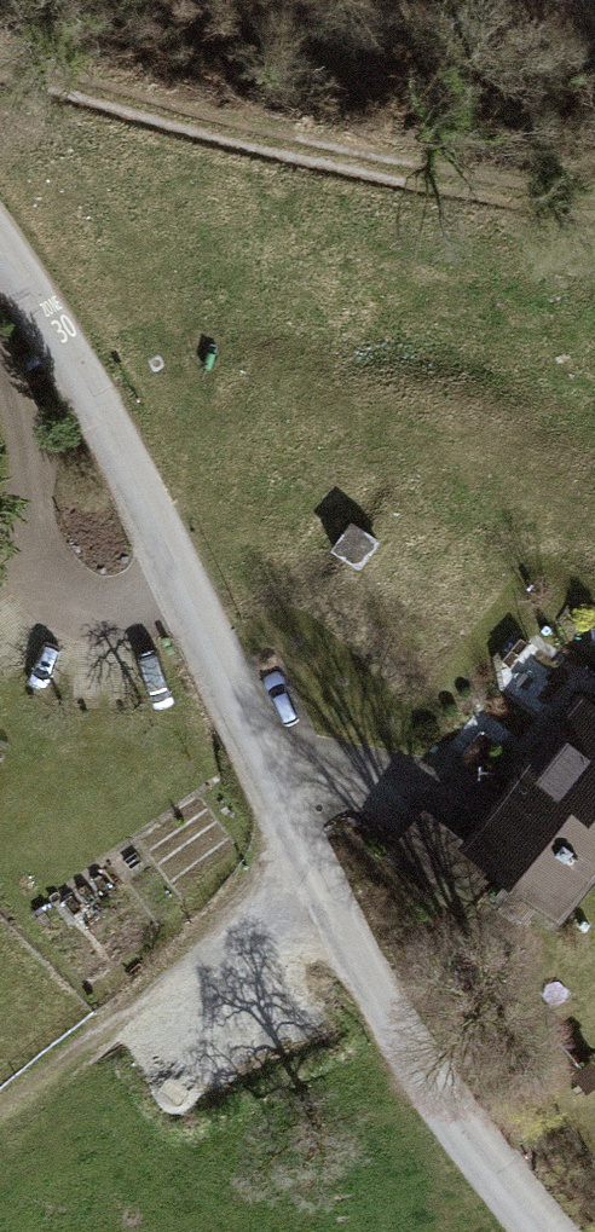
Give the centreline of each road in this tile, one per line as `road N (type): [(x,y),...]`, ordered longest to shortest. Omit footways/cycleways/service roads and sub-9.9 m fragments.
road 1 (residential): [(540,1231),(465,1129),(394,1008),(113,442),(0,252)]
road 2 (track): [(0,62),(594,204)]
road 3 (track): [(0,1117),(192,964),(332,885)]

